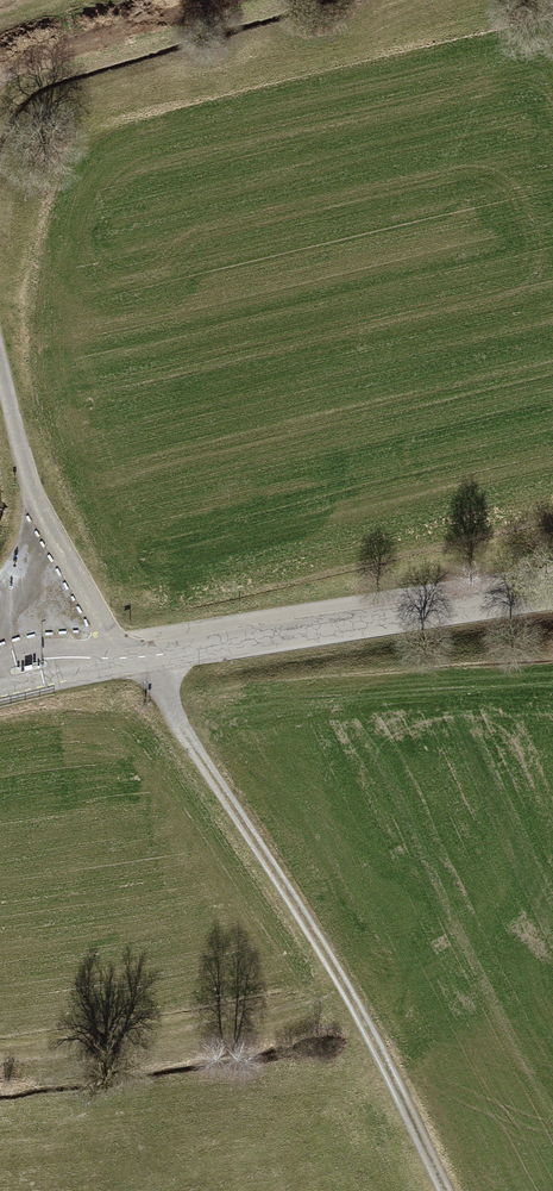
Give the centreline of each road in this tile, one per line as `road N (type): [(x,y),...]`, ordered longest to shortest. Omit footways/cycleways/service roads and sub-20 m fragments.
road 1 (track): [(143,658),(358,1012),(444,1190)]
road 2 (residential): [(552,592),(119,659)]
road 3 (track): [(119,659),(40,516),(0,367)]
road 4 (track): [(0,89),(63,55),(242,0)]
road 5 (unclassified): [(119,659),(32,666),(0,679)]

